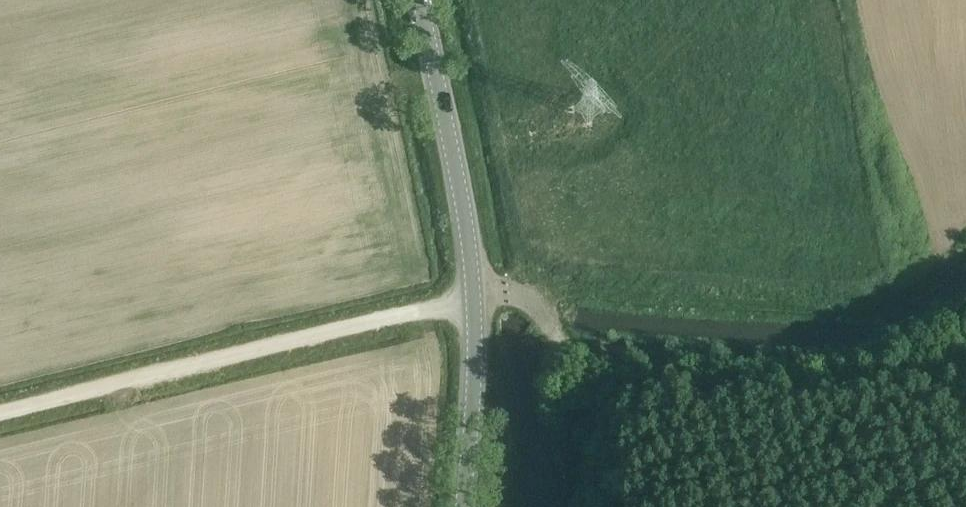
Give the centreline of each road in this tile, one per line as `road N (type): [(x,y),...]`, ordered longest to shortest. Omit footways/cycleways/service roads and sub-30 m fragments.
road 1 (tertiary): [(464,506),(474,298),(461,194),(420,0)]
road 2 (track): [(474,298),(0,412)]
road 3 (track): [(474,298),(495,283),(534,292),(556,334),(560,370)]

